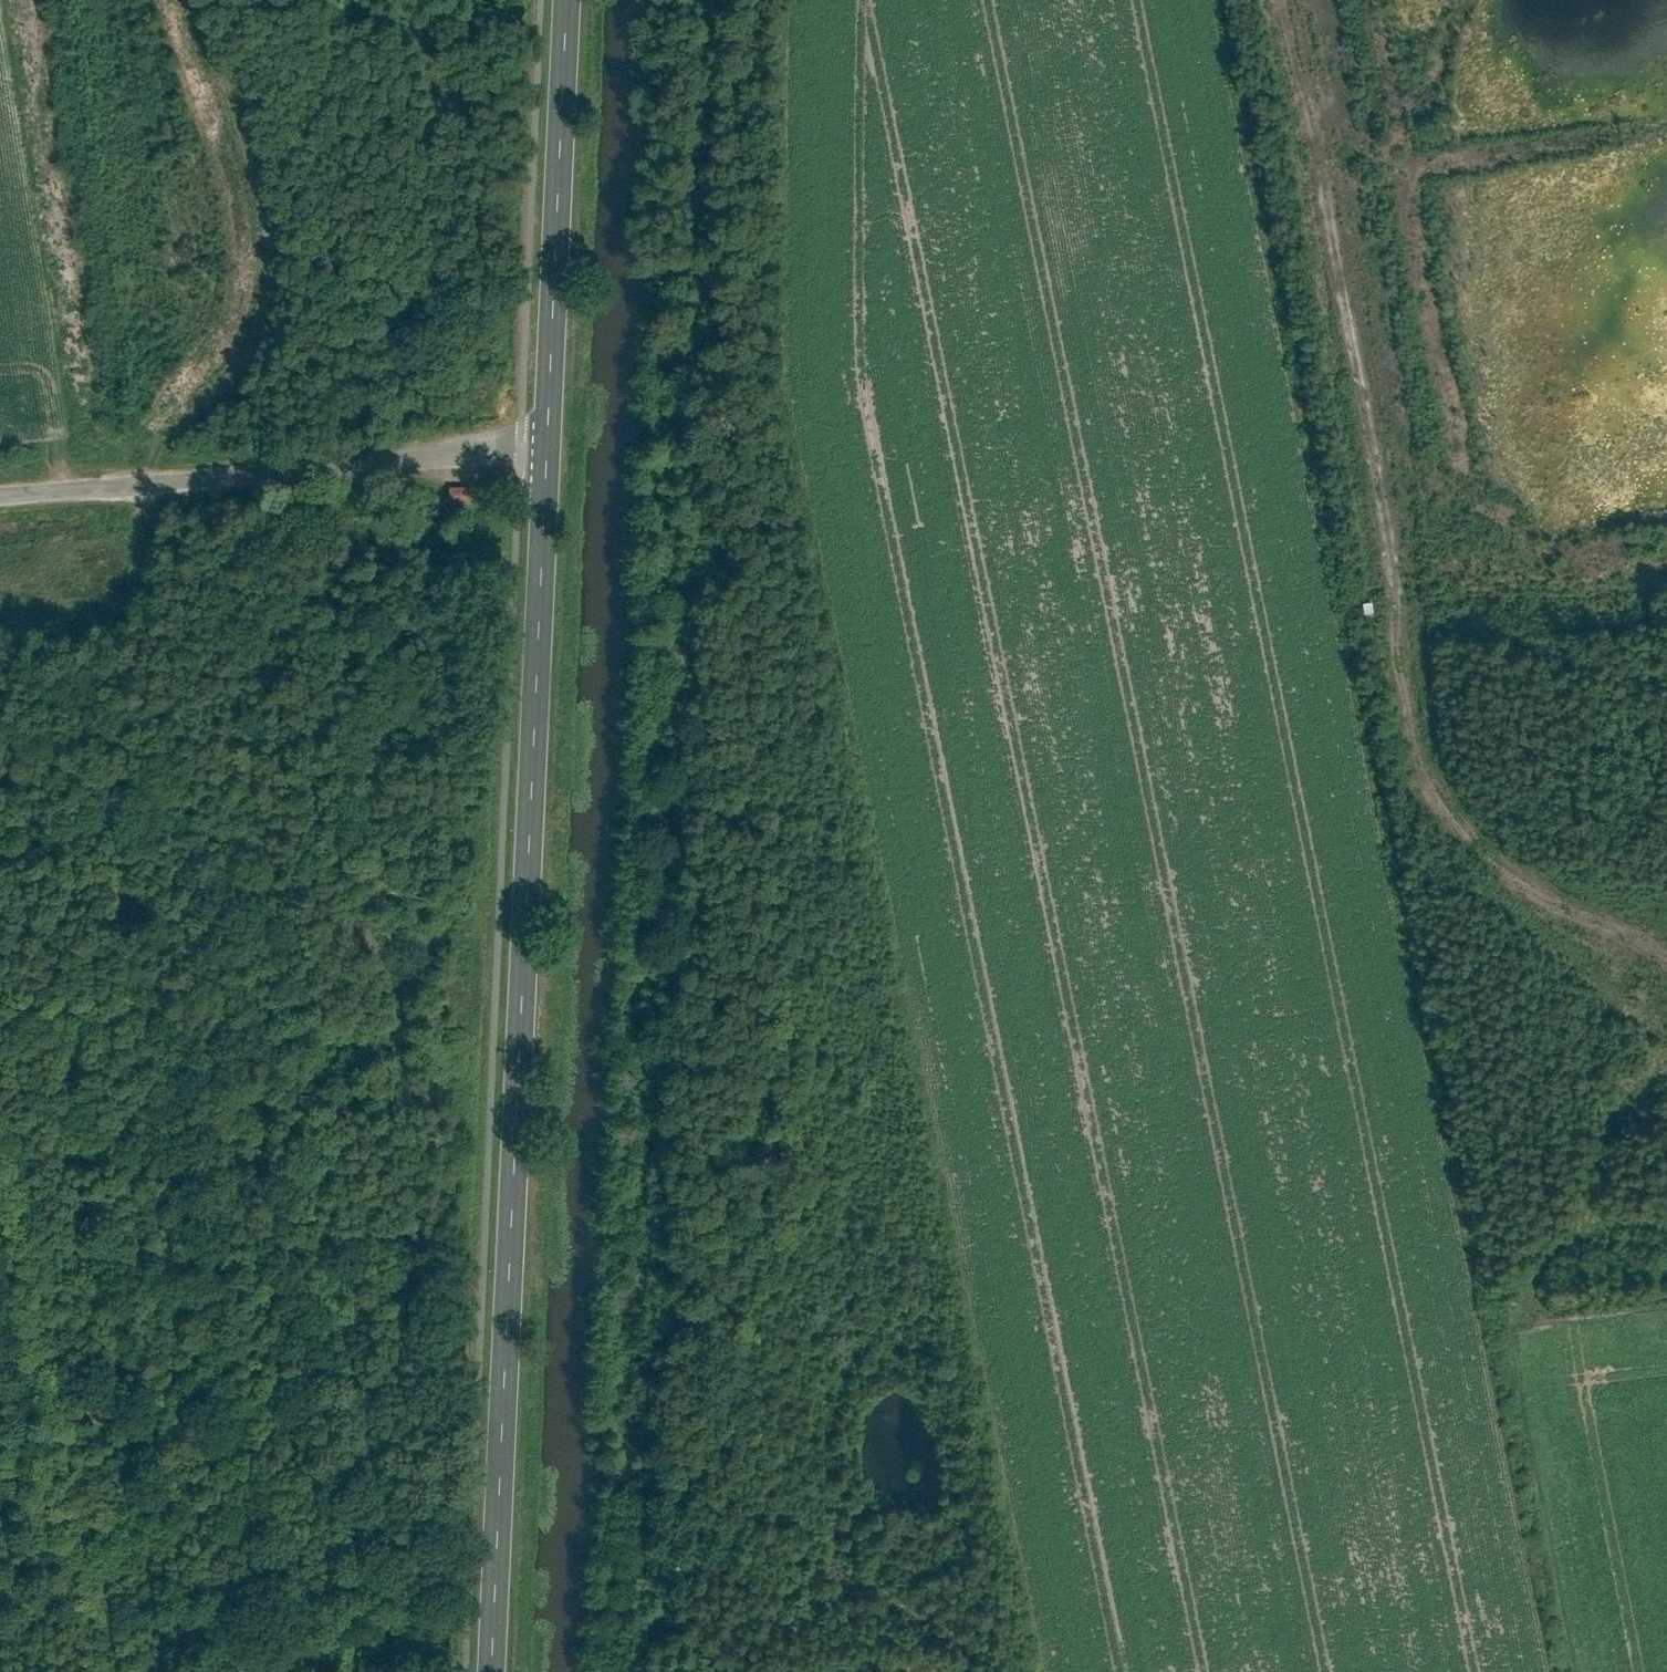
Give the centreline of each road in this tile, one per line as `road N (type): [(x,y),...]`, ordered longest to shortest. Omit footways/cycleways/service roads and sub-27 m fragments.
road 1 (tertiary): [(491,1671),(544,447)]
road 2 (unclassified): [(0,490),(544,447)]
road 3 (track): [(119,480),(113,318),(93,142),(66,0)]
road 4 (tertiary): [(544,447),(566,0)]

